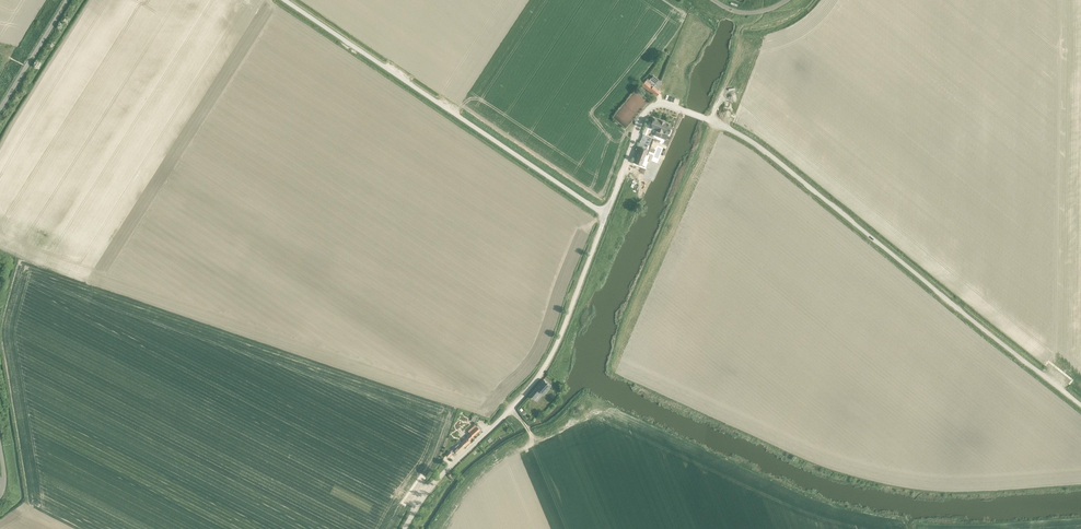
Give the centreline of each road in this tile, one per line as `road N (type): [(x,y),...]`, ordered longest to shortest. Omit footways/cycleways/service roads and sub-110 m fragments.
road 1 (unclassified): [(1080,406),(753,143),(686,112)]
road 2 (unclassified): [(607,213),(287,0)]
road 3 (unclassified): [(404,528),(431,487),(543,368),(607,213)]
road 4 (unclassified): [(607,213),(648,111),(659,104),(686,112)]
road 5 (unclassified): [(0,108),(67,0)]

